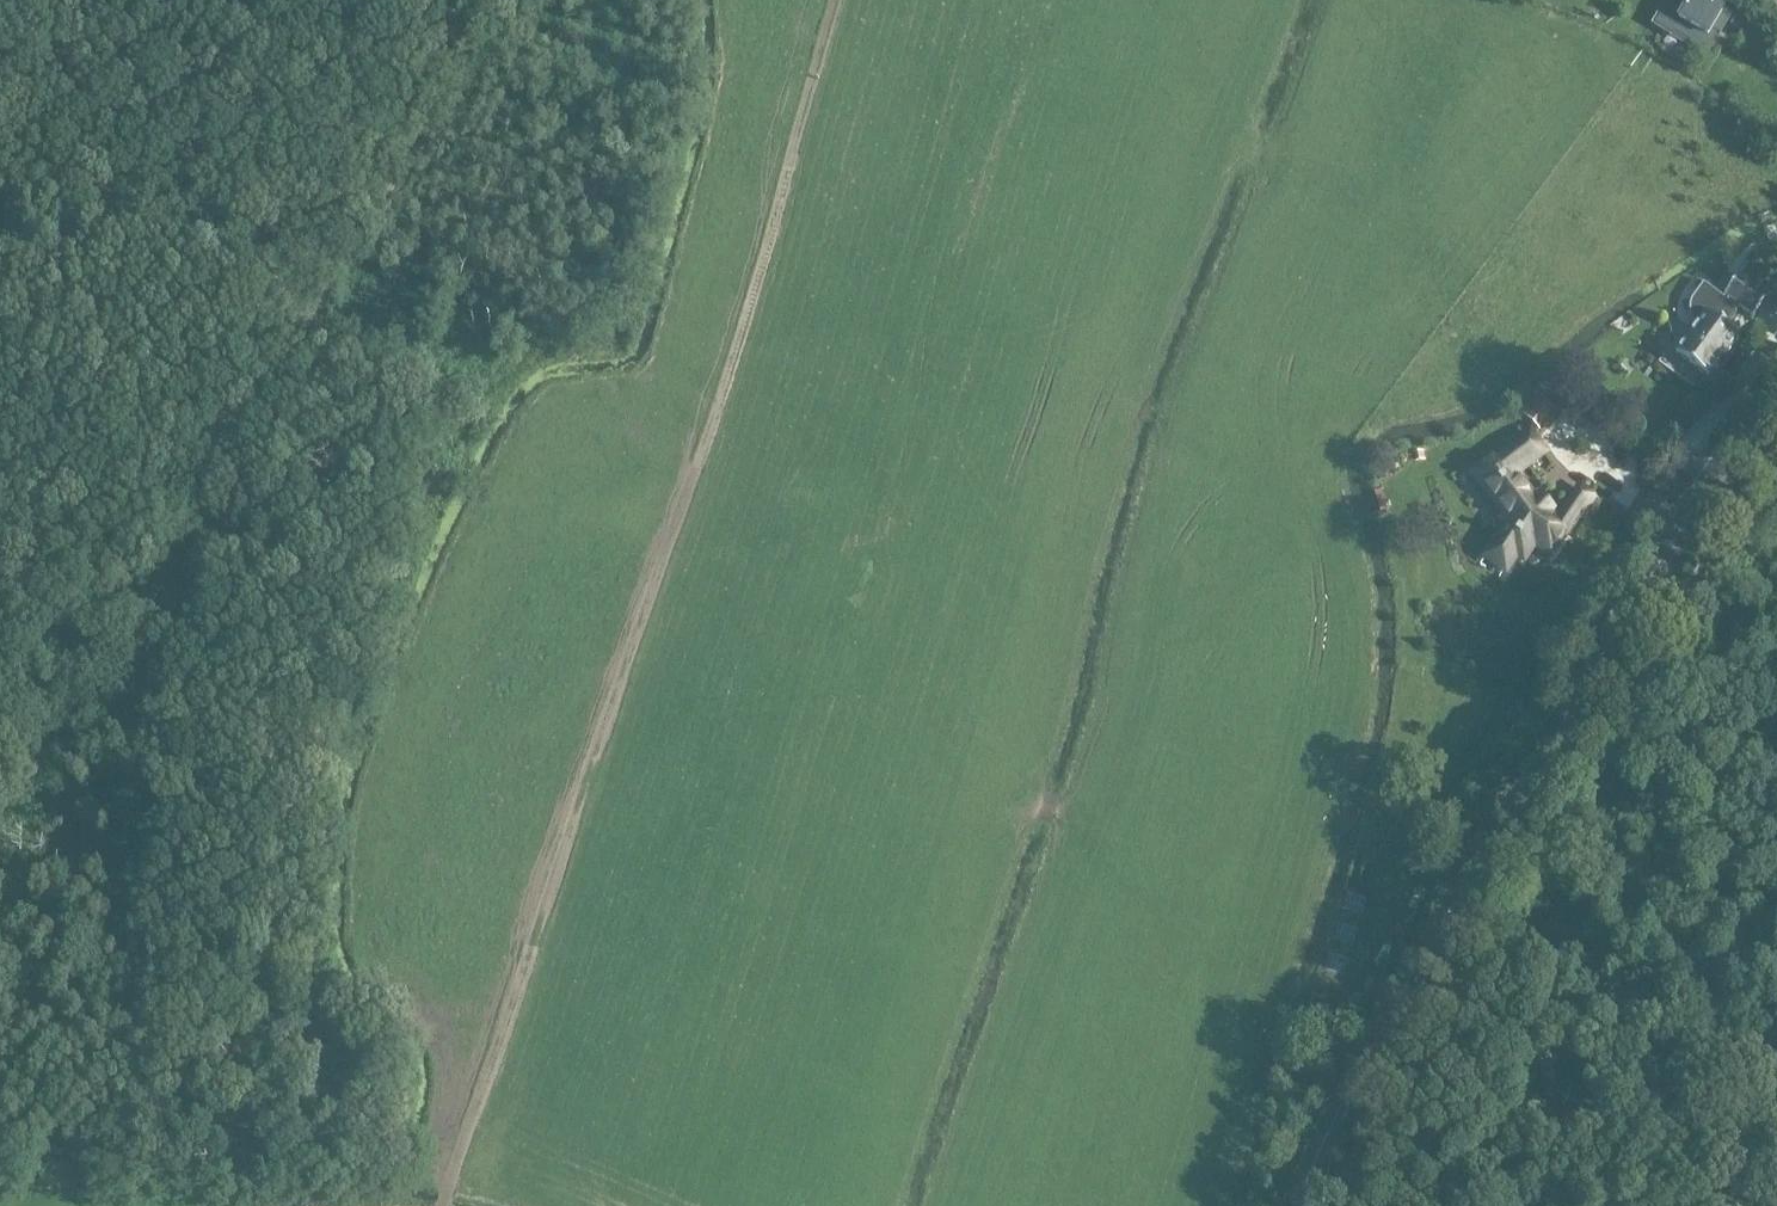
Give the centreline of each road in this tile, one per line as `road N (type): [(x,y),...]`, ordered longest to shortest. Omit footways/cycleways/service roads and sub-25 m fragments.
road 1 (track): [(446,1205),(487,1106),(582,798),(705,462),(837,0)]
road 2 (secondary): [(1296,1205),(1355,1078),(1488,844),(1686,522),(1776,395)]
road 3 (track): [(0,277),(29,69),(57,0)]

